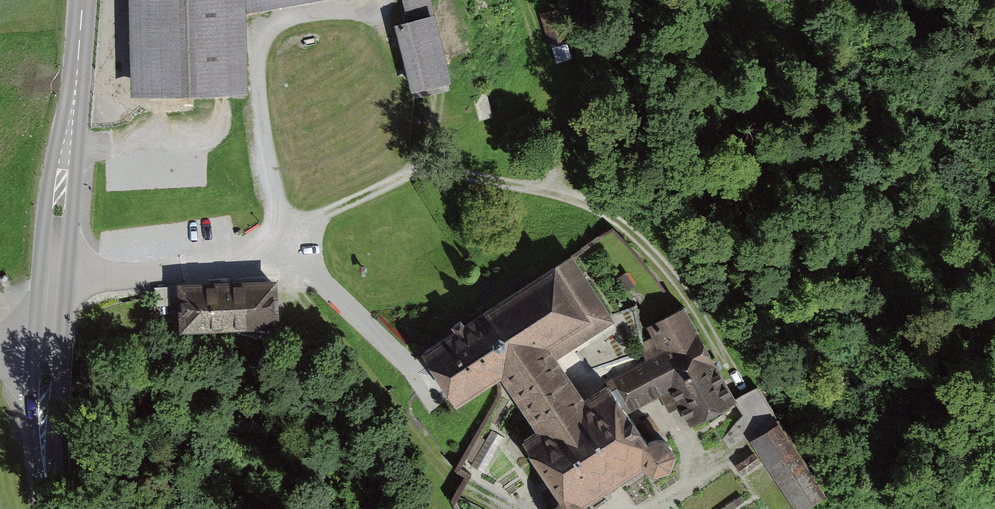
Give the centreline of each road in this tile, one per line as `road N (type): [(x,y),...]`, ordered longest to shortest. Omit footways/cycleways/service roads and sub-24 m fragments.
road 1 (track): [(281,232),(422,172),(491,176),(594,202),(682,286),(740,384)]
road 2 (tertiary): [(51,508),(44,427),(83,0)]
road 3 (track): [(278,260),(458,488)]

